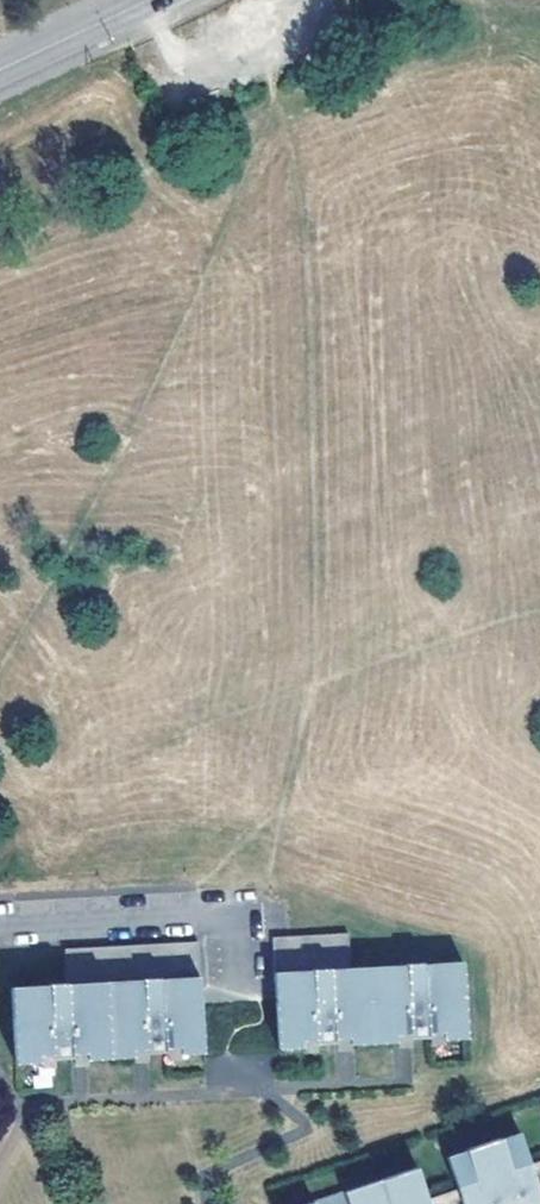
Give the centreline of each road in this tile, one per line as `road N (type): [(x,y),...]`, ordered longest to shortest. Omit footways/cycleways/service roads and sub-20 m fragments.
road 1 (residential): [(0,931),(214,918),(238,933),(240,972)]
road 2 (tertiary): [(0,66),(147,0)]

